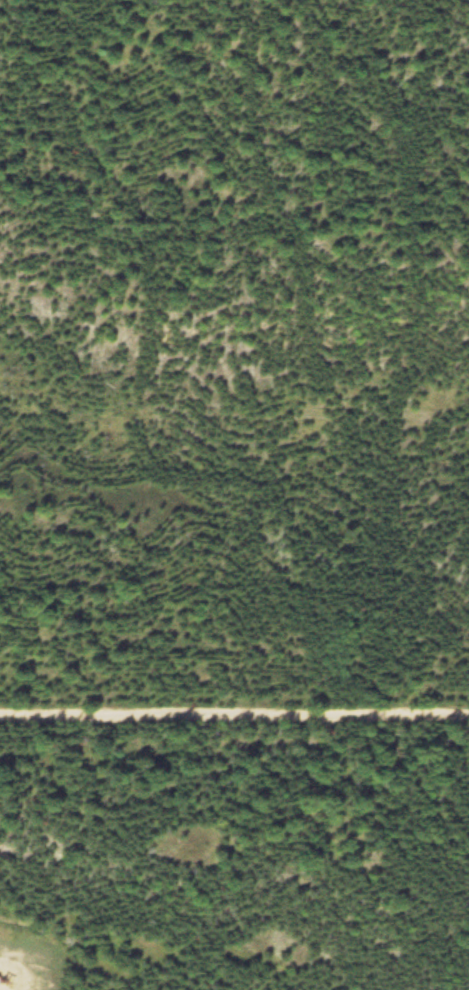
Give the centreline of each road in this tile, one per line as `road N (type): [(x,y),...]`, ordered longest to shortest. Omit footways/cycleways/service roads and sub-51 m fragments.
road 1 (residential): [(0,718),(468,715)]
road 2 (track): [(0,962),(28,959),(150,989)]

